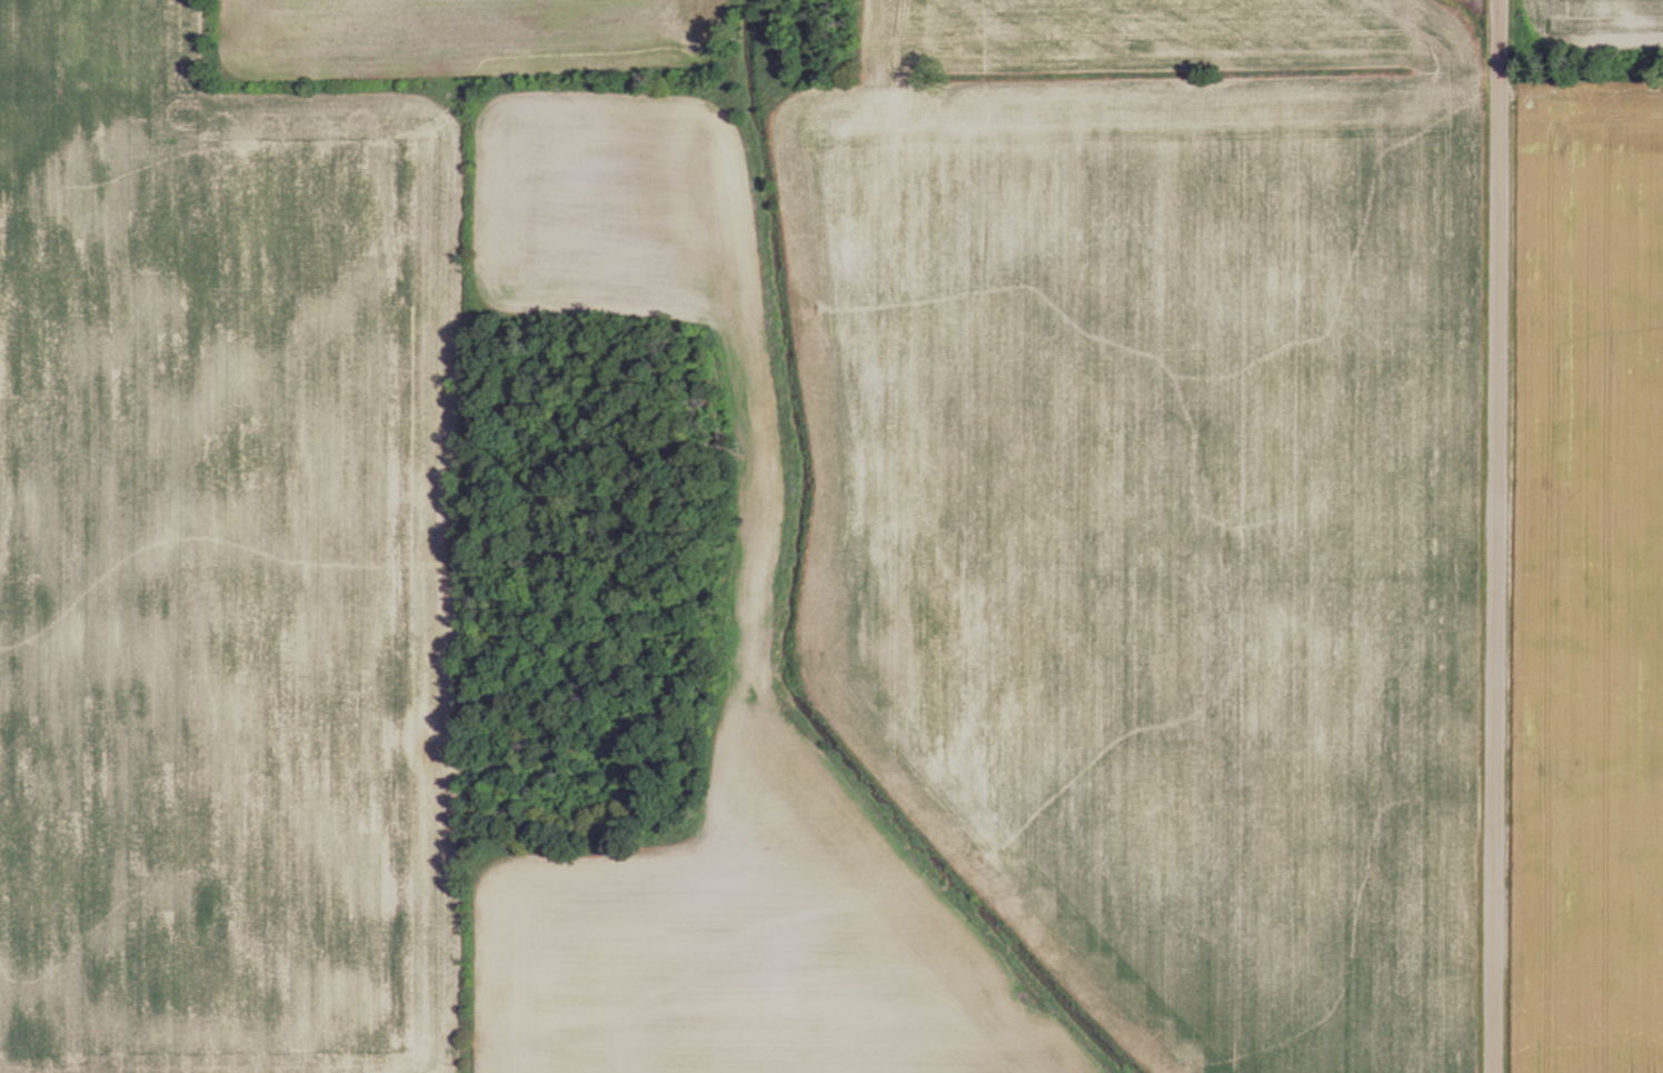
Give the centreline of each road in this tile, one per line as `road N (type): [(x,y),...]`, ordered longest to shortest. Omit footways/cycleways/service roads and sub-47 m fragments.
road 1 (residential): [(1491,1072),(1497,0)]

